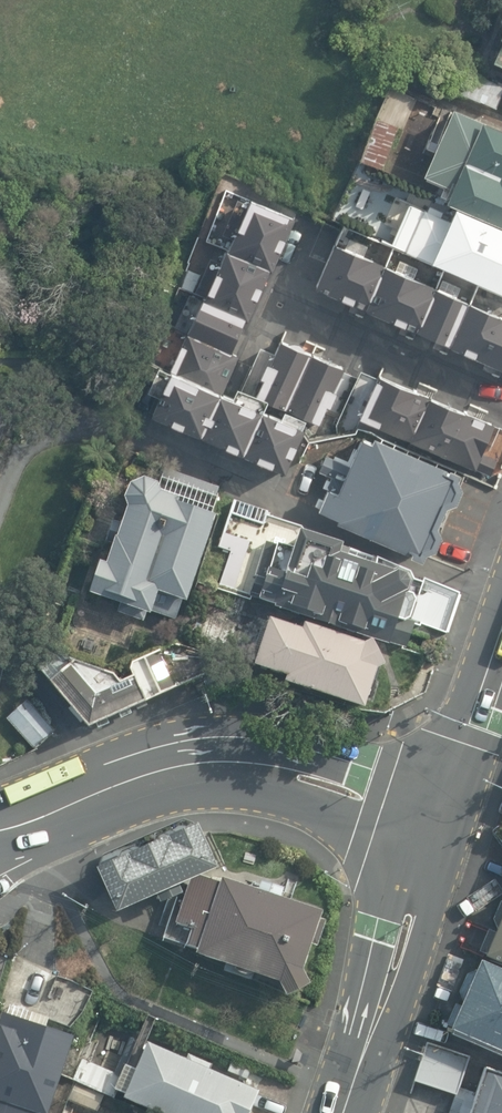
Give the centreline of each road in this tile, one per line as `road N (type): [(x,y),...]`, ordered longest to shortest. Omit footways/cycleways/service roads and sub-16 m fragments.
road 1 (motorway): [(166,0),(144,192),(134,444),(164,1112)]
road 2 (secondary): [(0,829),(163,769),(232,760),(437,828)]
road 3 (secondary): [(348,1112),(437,828)]
road 4 (secondary): [(437,828),(501,637)]

